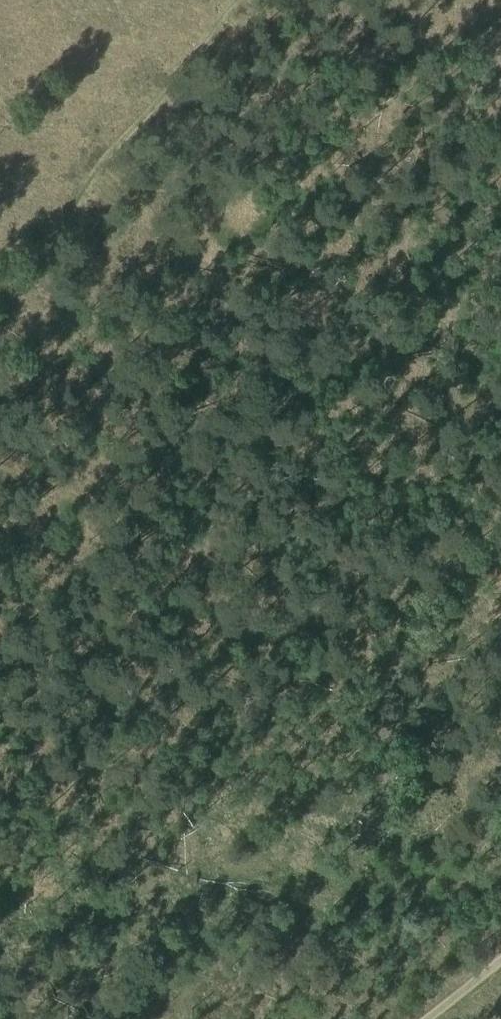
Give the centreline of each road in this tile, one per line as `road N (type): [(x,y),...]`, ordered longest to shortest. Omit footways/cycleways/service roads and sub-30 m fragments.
road 1 (track): [(0,288),(38,261),(132,134),(213,0)]

